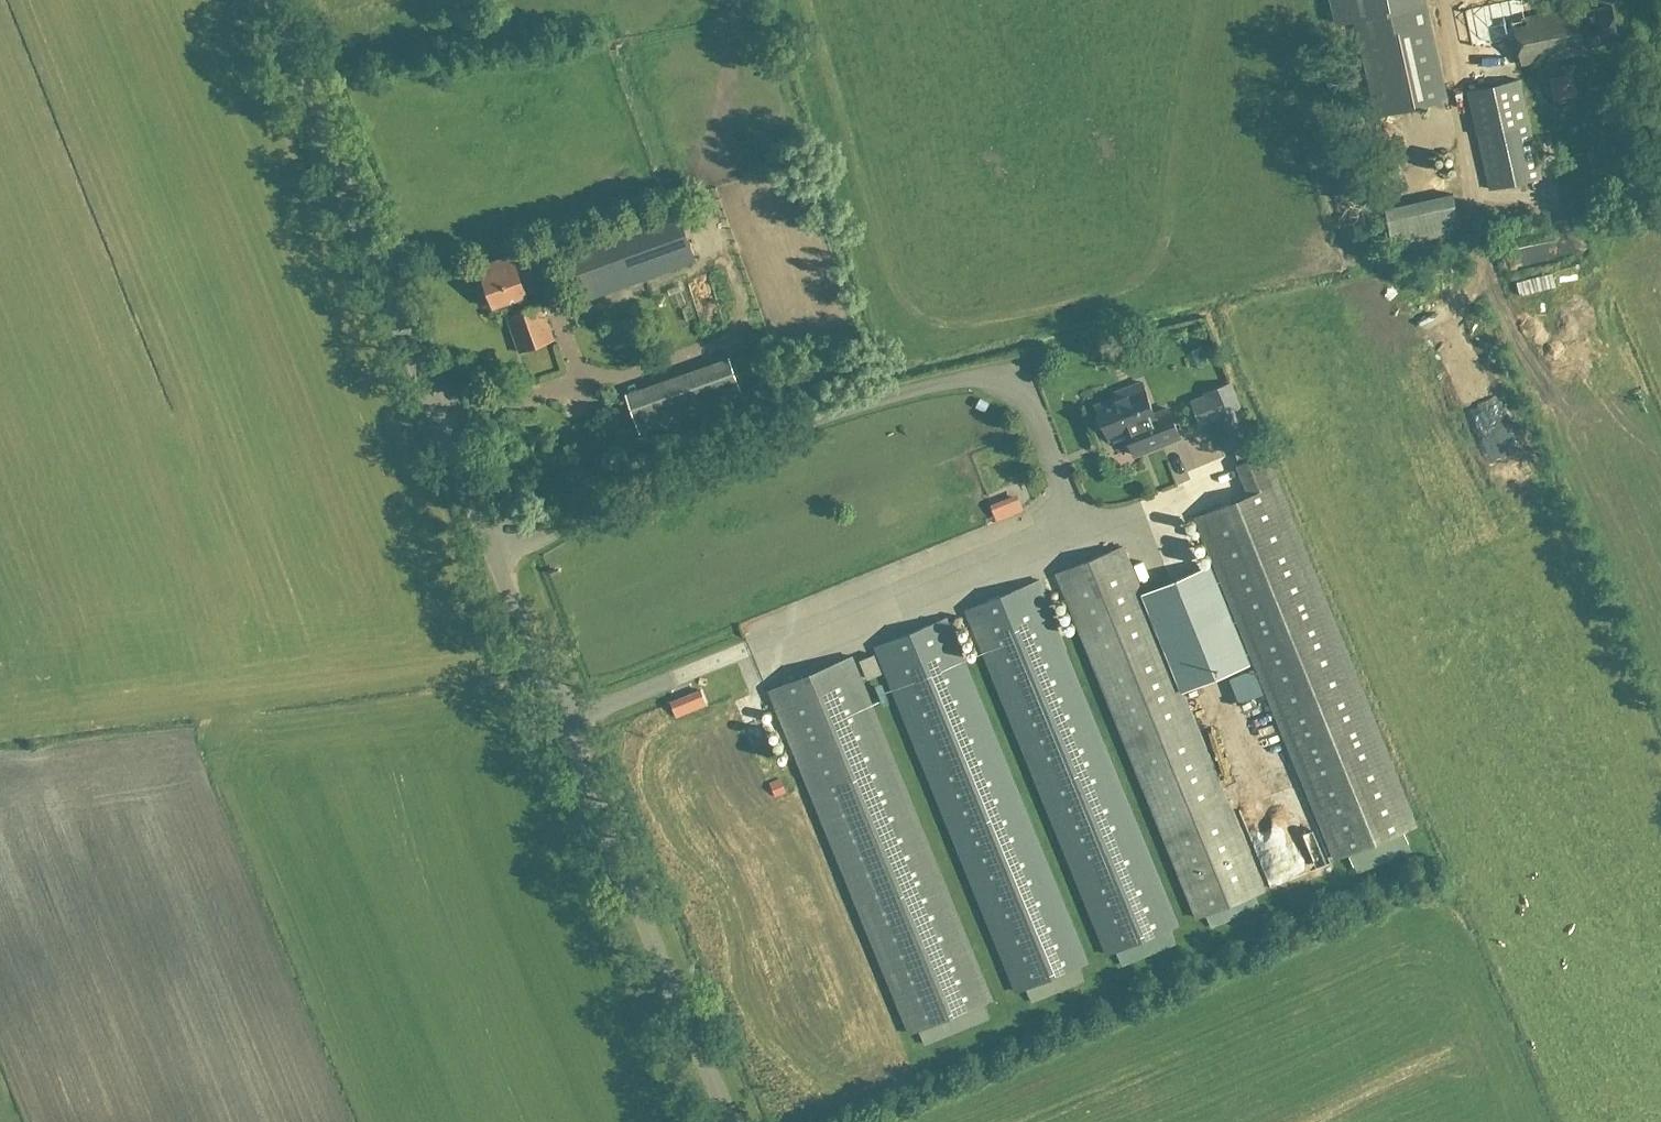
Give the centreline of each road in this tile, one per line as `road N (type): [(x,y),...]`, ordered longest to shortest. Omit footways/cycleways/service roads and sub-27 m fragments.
road 1 (unclassified): [(753,1121),(456,444),(275,0)]

